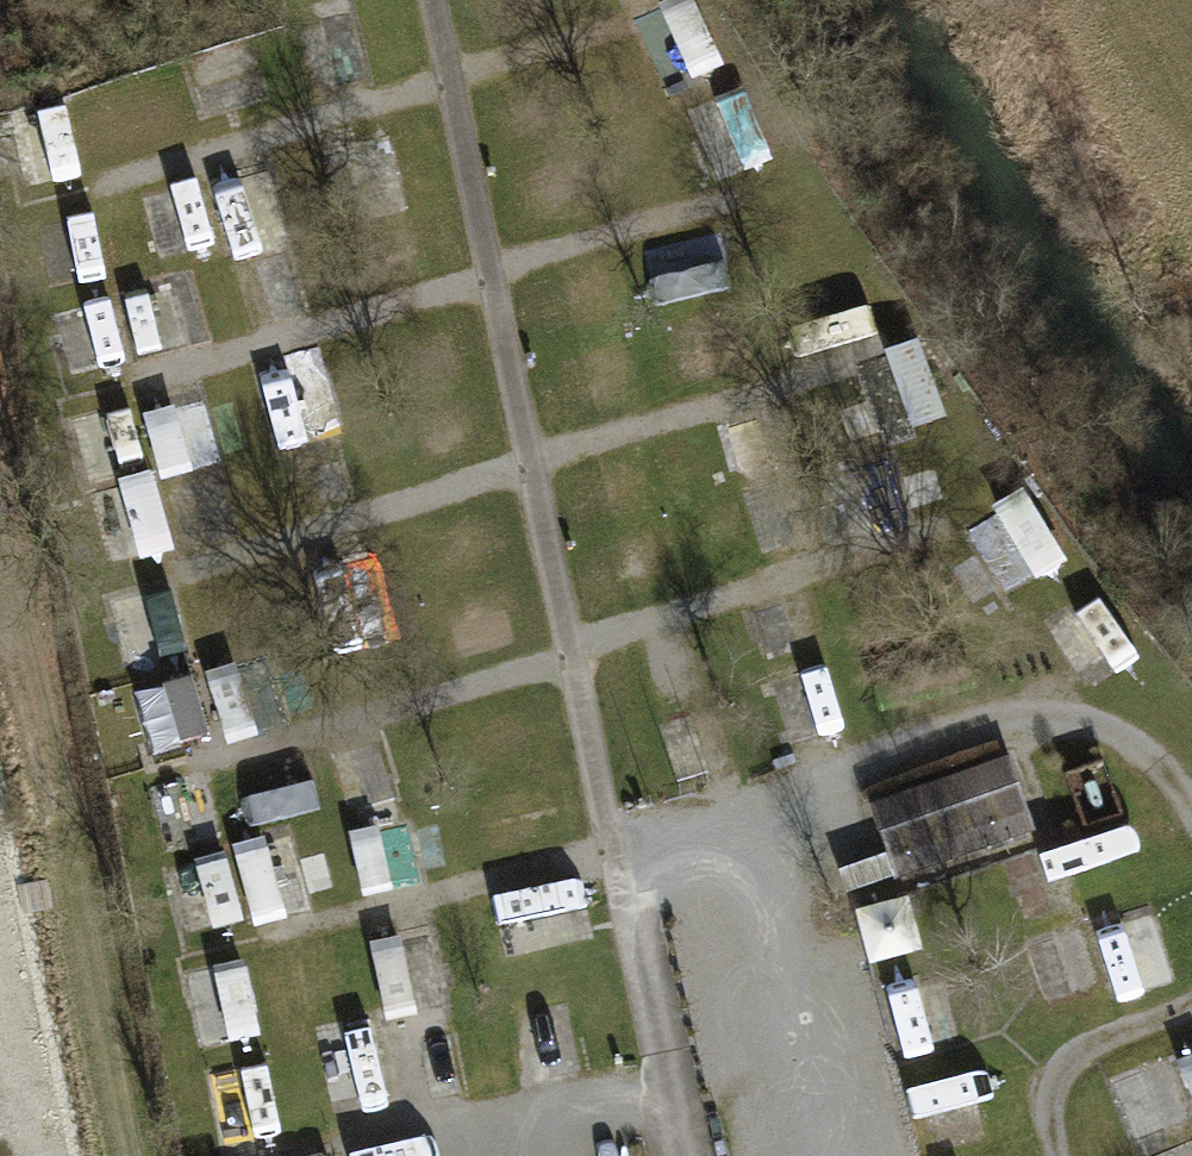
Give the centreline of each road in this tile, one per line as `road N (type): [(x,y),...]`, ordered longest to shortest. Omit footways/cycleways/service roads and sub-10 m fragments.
road 1 (track): [(253,940),(611,843),(985,714),(1096,715),(1168,760),(1191,804)]
road 2 (track): [(191,759),(570,654),(951,523)]
road 3 (track): [(161,576),(833,370)]
road 4 (track): [(129,380),(726,202)]
road 5 (track): [(83,187),(626,20)]
road 6 (track): [(726,803),(808,1155)]
road 7 (track): [(668,1100),(425,1155)]
road 8 (track): [(1051,1155),(1044,1078),(1071,1049),(1178,1004)]

